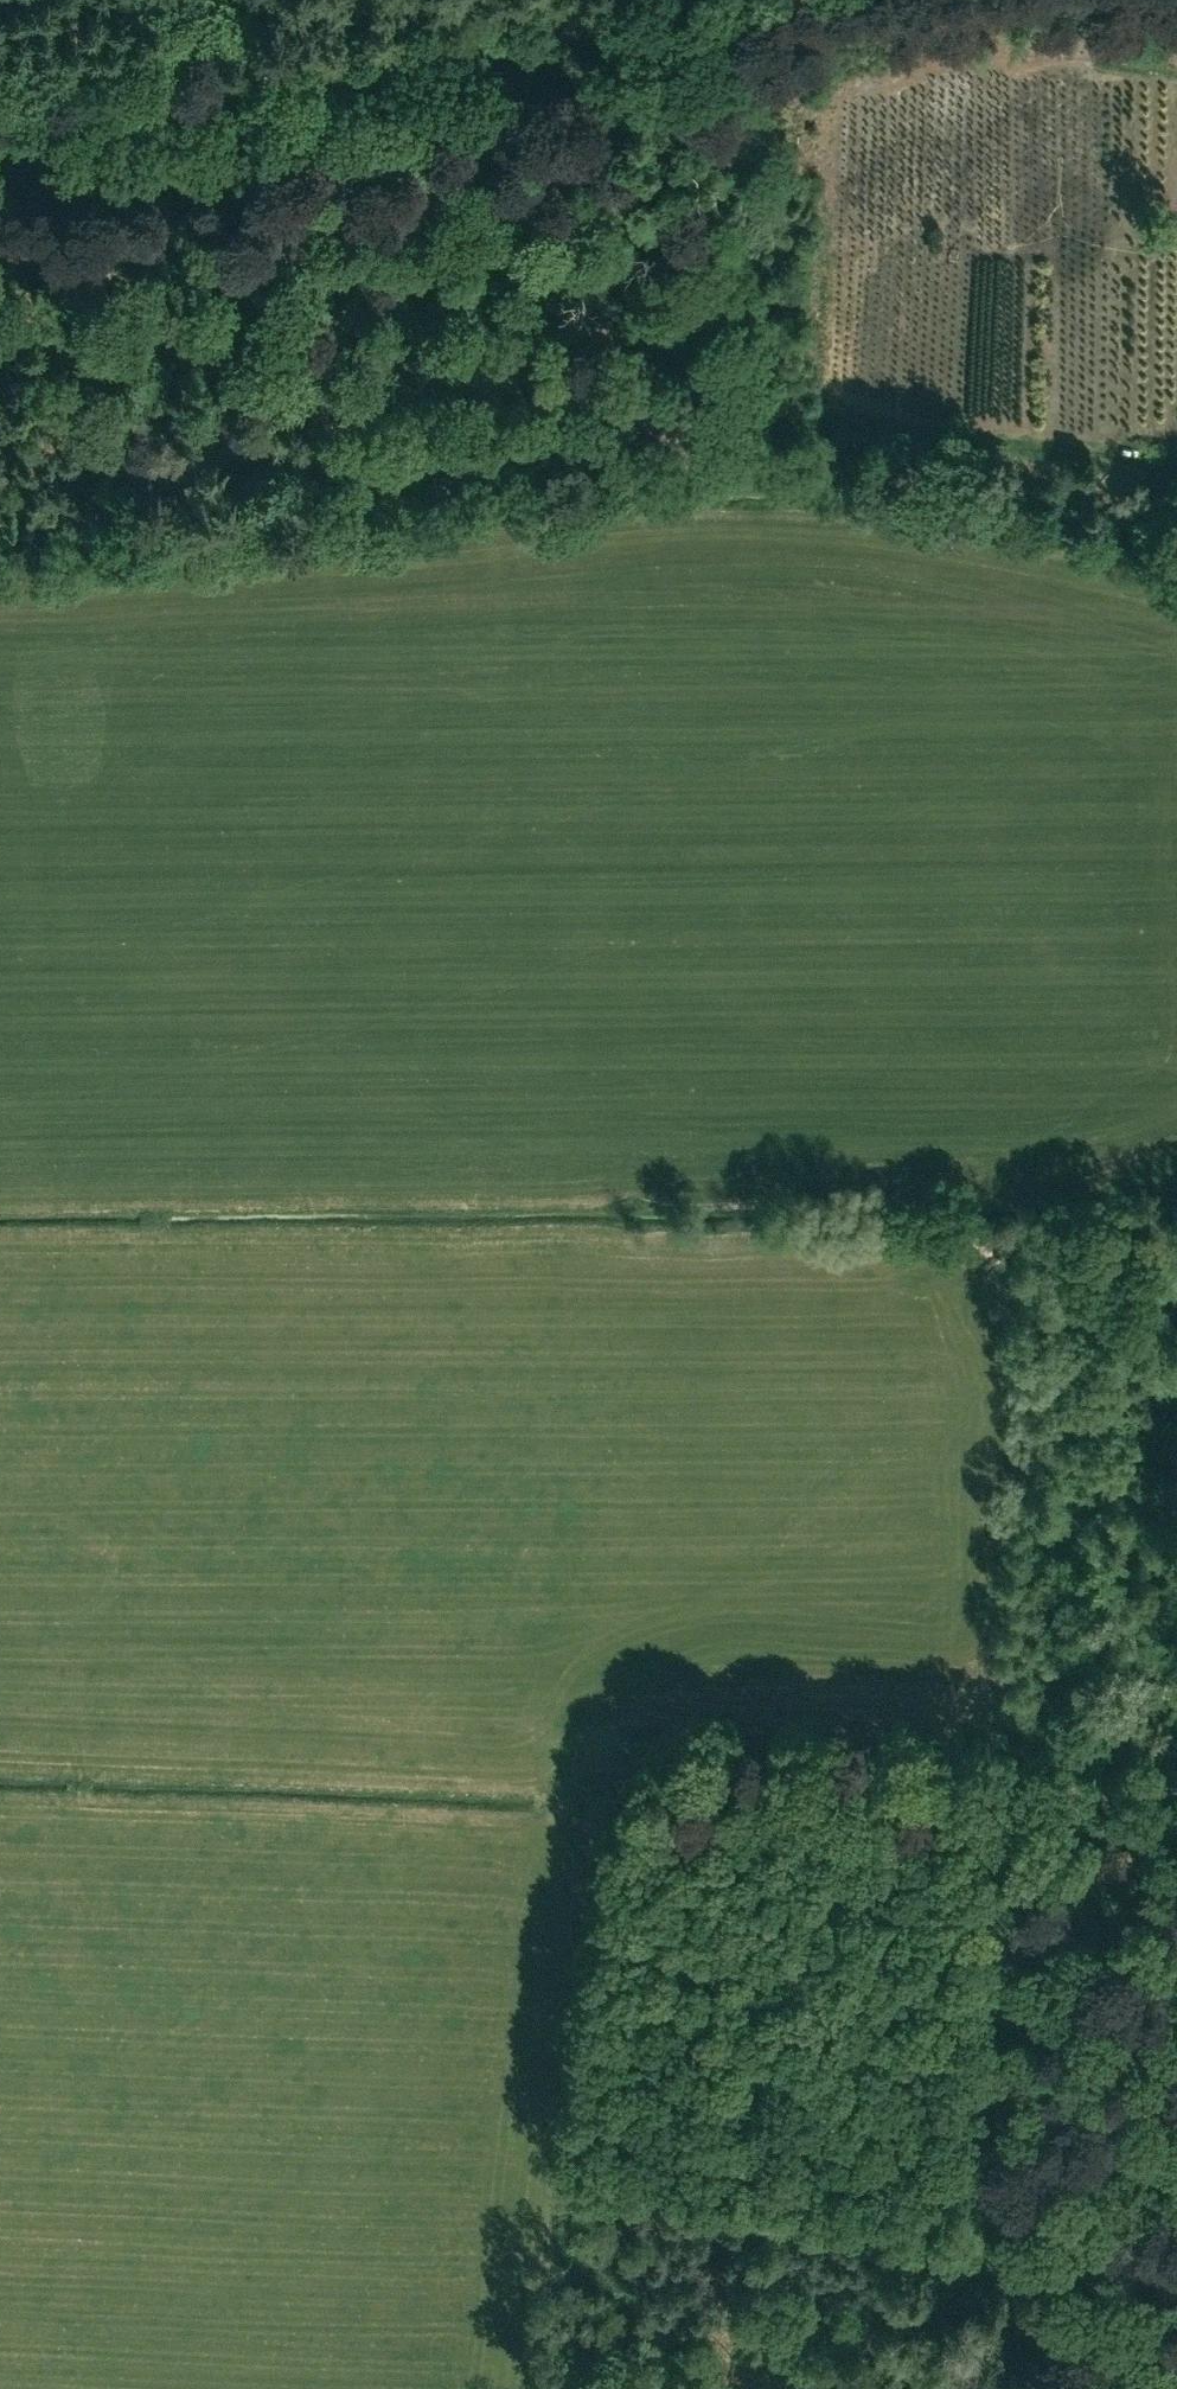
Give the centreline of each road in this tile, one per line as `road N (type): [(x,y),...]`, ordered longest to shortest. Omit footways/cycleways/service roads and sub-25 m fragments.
road 1 (track): [(622,0),(0,83)]
road 2 (track): [(1176,1792),(1037,1786)]

